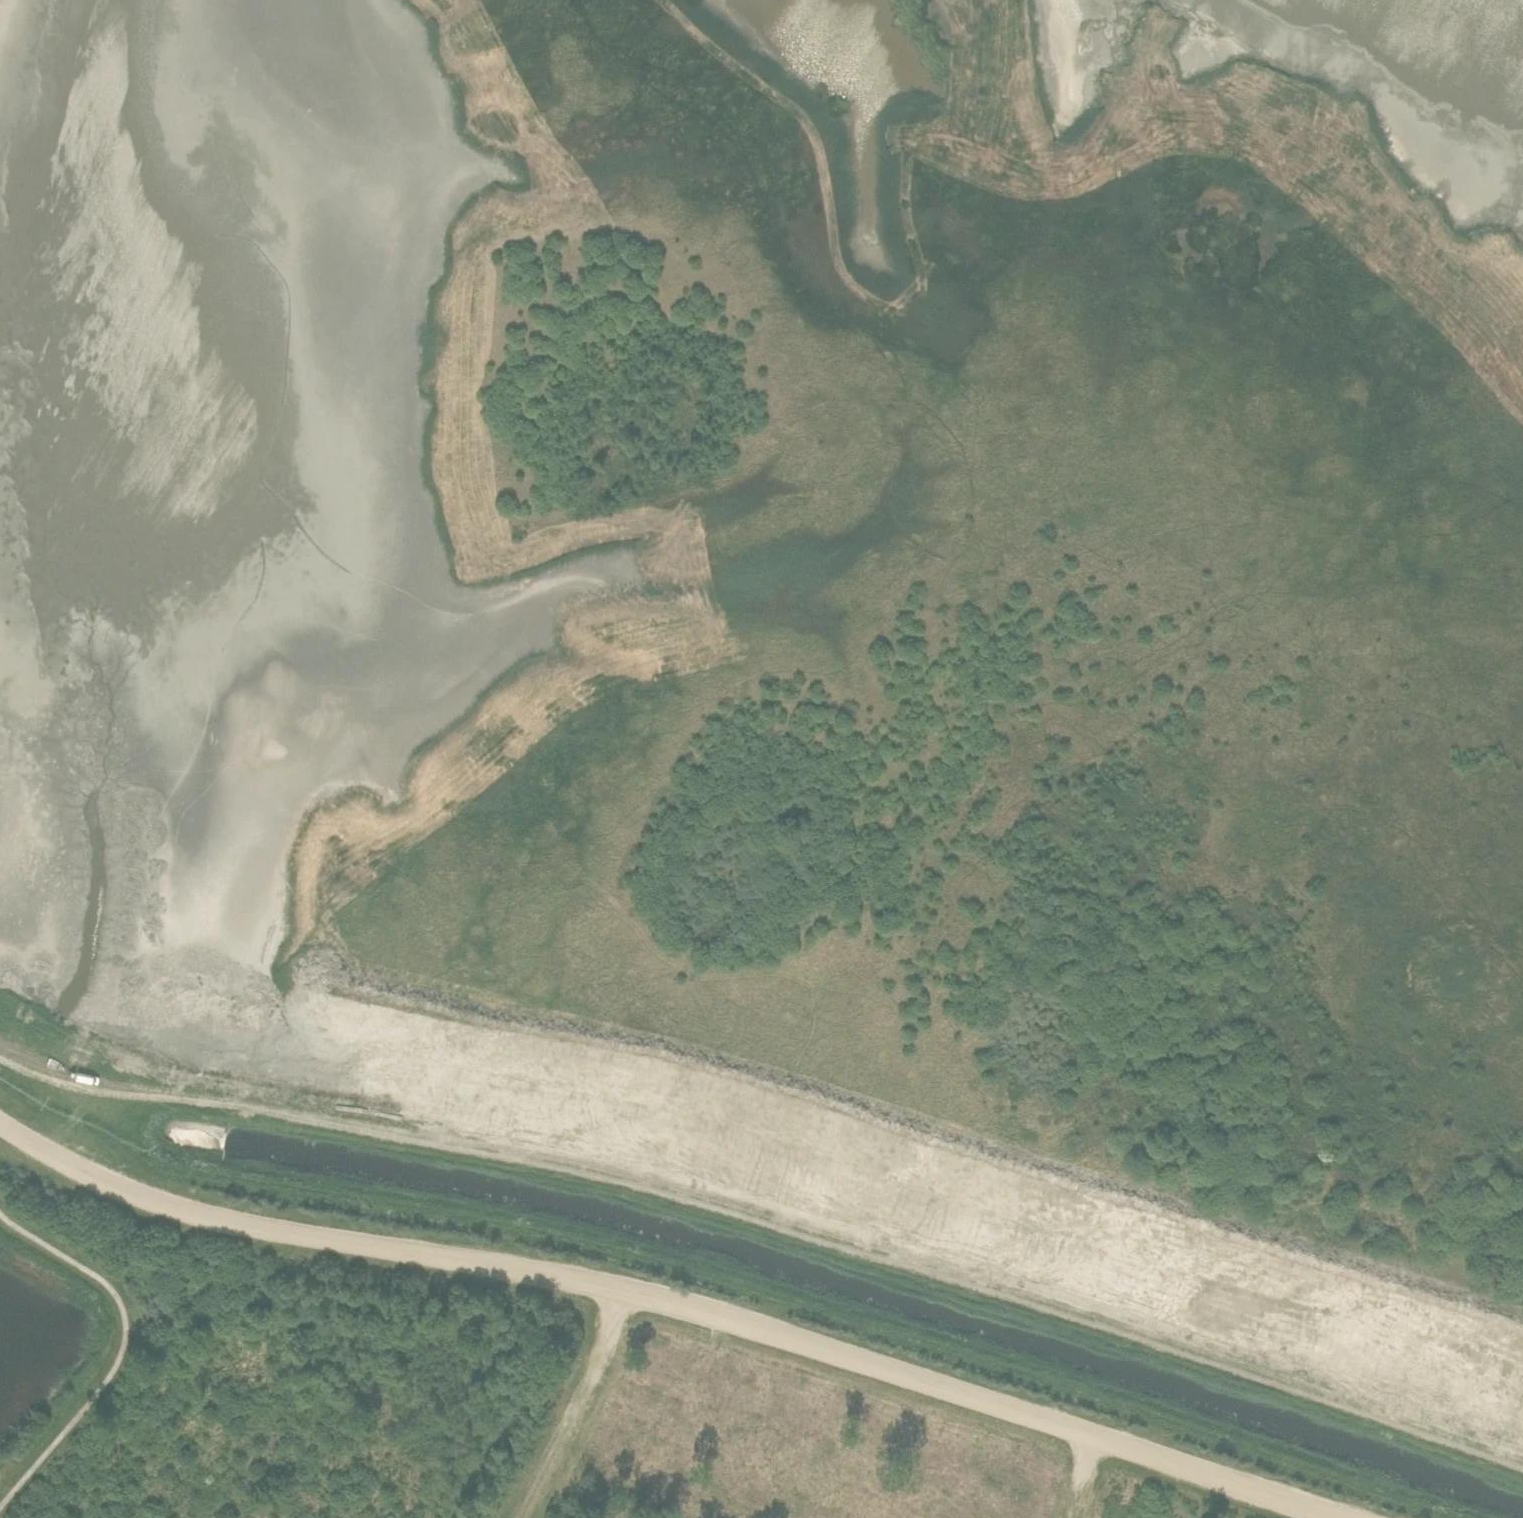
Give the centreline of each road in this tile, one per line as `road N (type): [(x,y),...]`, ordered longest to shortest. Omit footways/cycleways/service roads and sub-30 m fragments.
road 1 (track): [(1350,1517),(1098,1433),(624,1292),(176,1203),(84,1166),(0,1119)]

